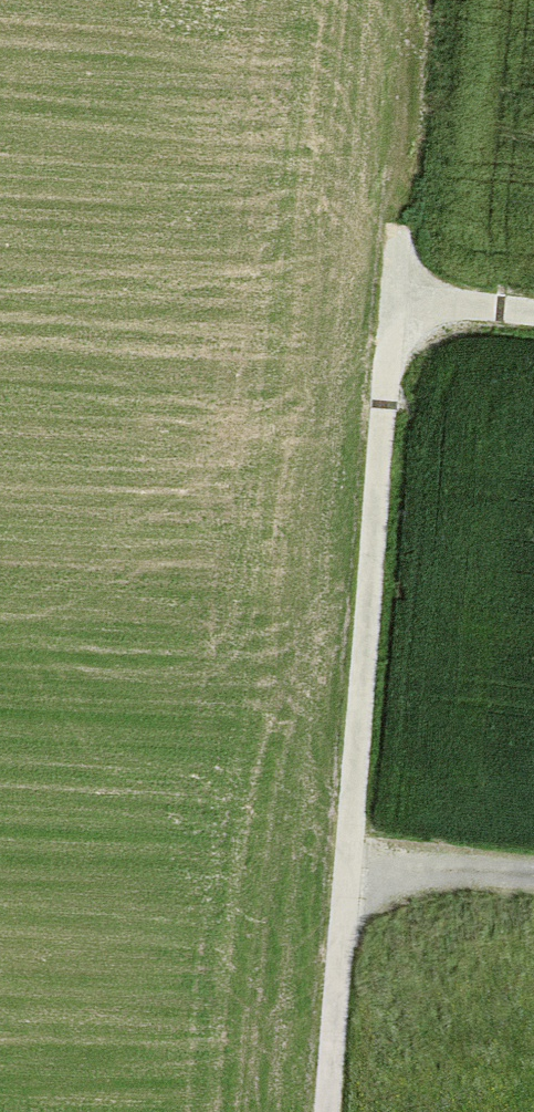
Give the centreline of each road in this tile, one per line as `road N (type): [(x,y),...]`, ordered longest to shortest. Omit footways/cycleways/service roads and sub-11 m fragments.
road 1 (residential): [(349,859),(393,296)]
road 2 (residential): [(328,1111),(349,859)]
road 3 (residential): [(533,875),(349,859)]
road 4 (residential): [(533,313),(393,296)]

